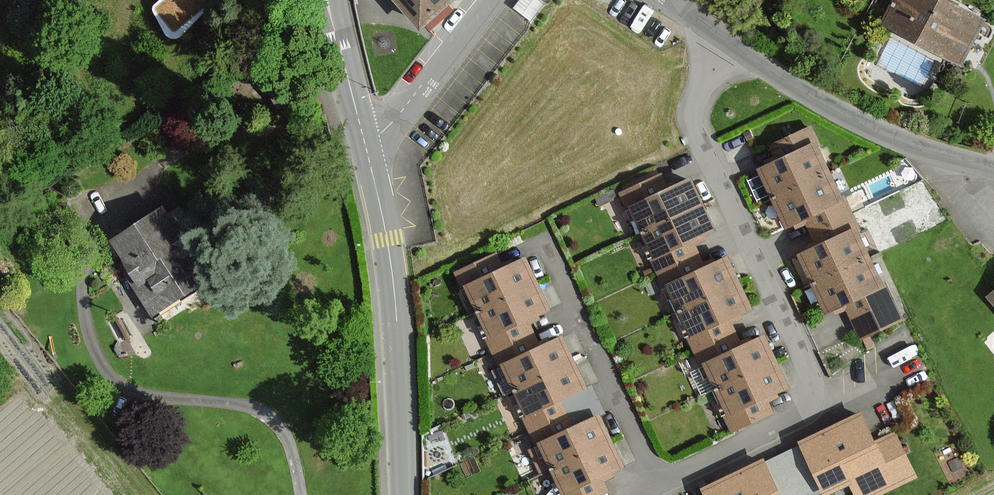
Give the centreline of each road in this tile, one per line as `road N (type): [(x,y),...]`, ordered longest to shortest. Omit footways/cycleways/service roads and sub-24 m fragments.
road 1 (residential): [(993,166),(868,126),(667,0)]
road 2 (tertiary): [(366,141),(387,238),(402,494)]
road 3 (residential): [(366,141),(381,134),(488,0)]

